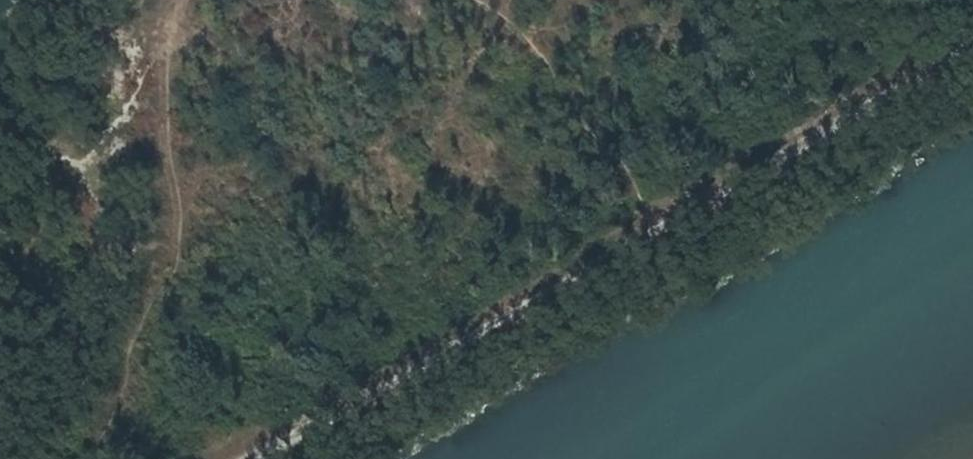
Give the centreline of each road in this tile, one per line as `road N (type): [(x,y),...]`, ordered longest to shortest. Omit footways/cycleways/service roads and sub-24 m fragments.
road 1 (track): [(249,458),(972,49)]
road 2 (track): [(659,231),(631,165),(587,126),(556,69),(474,0)]

